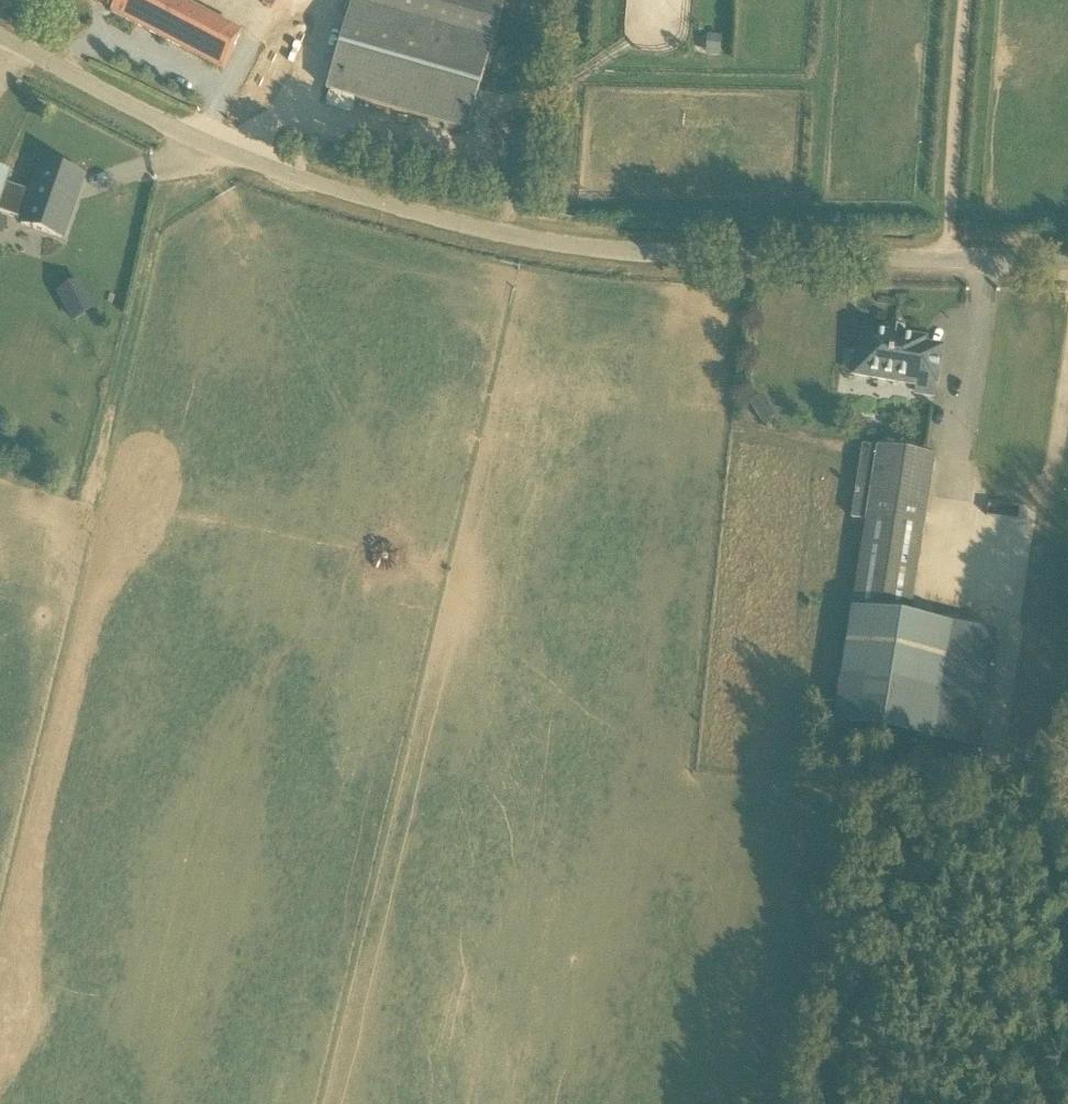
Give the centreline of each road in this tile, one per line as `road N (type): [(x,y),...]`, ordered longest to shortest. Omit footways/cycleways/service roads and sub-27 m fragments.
road 1 (unclassified): [(1067,264),(644,254),(472,231),(244,161),(0,36)]
road 2 (track): [(964,0),(948,259)]

